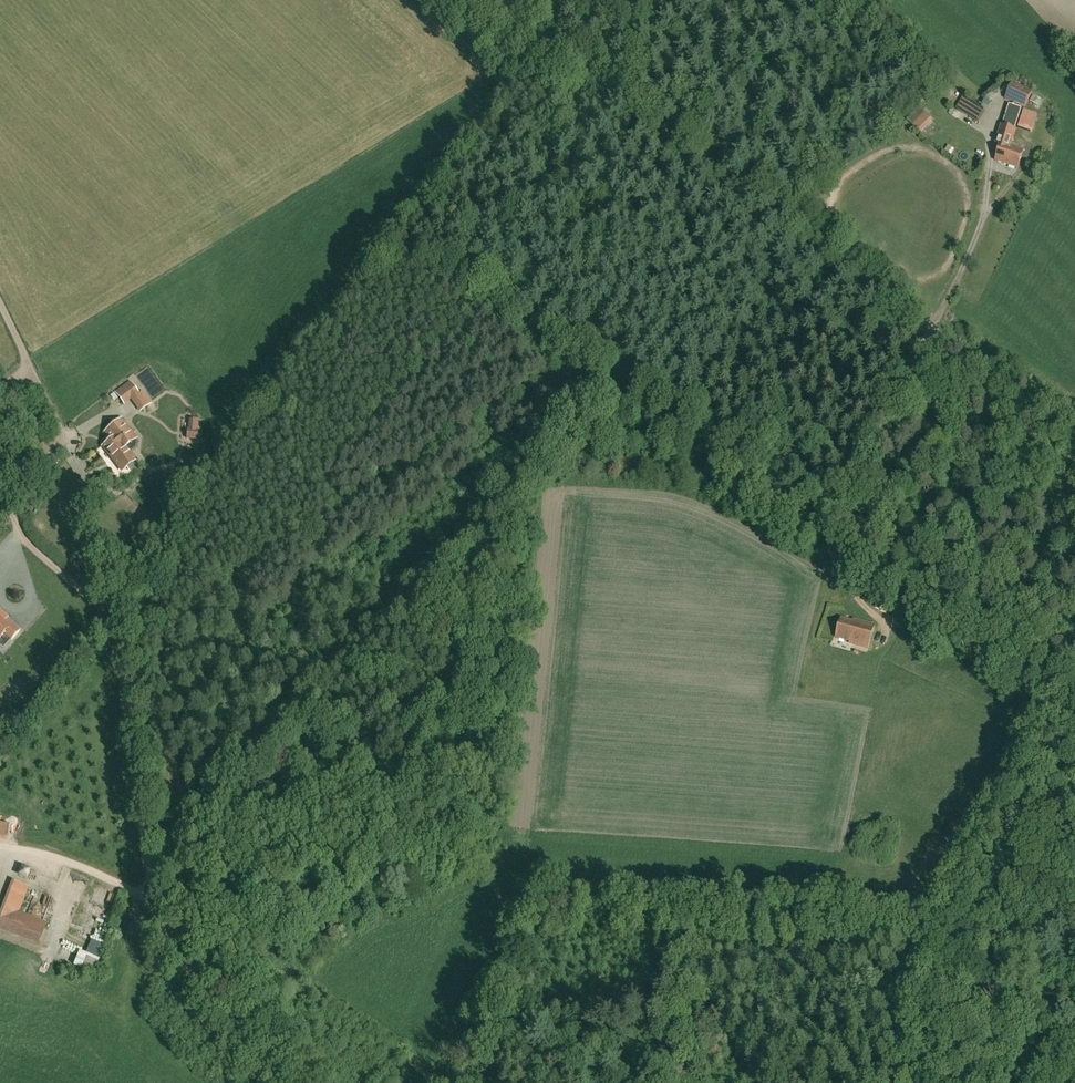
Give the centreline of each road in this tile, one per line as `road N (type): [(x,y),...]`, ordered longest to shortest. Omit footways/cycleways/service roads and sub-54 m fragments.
road 1 (unclassified): [(1074,437),(661,129),(590,81),(514,66),(442,0)]
road 2 (track): [(992,123),(989,211),(926,350),(837,501),(829,537)]

